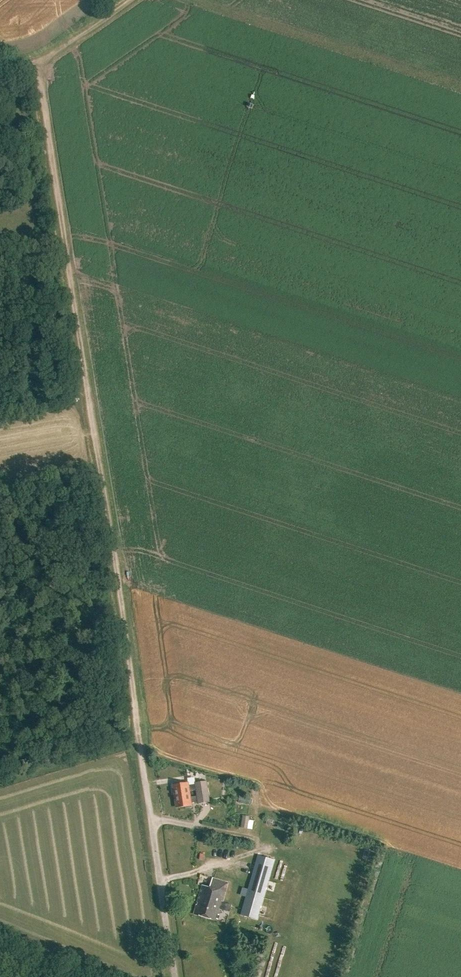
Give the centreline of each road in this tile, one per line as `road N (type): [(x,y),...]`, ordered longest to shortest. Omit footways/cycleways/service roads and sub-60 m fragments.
road 1 (track): [(0,68),(33,65),(42,98),(142,755)]
road 2 (unclassified): [(142,755),(174,976)]

